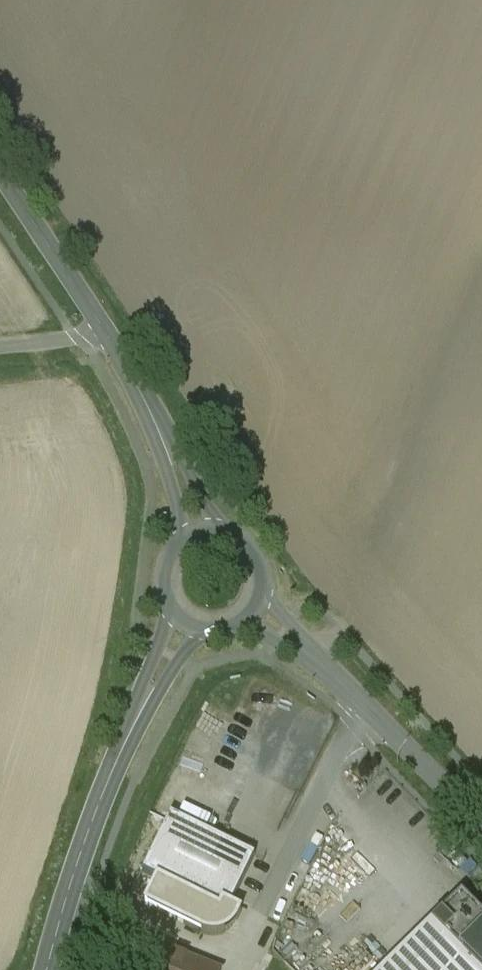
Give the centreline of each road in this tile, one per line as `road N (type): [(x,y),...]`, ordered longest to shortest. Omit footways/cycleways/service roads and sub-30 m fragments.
road 1 (tertiary): [(46,969),(119,759),(179,621)]
road 2 (tertiary): [(194,533),(142,395),(106,334)]
road 3 (residential): [(366,707),(273,894)]
road 4 (tertiary): [(106,334),(0,174)]
road 5 (residential): [(481,824),(366,707)]
road 6 (residential): [(366,707),(253,611)]
road 7 (tertiary): [(253,611),(263,581),(253,550),(226,532),(194,533)]

